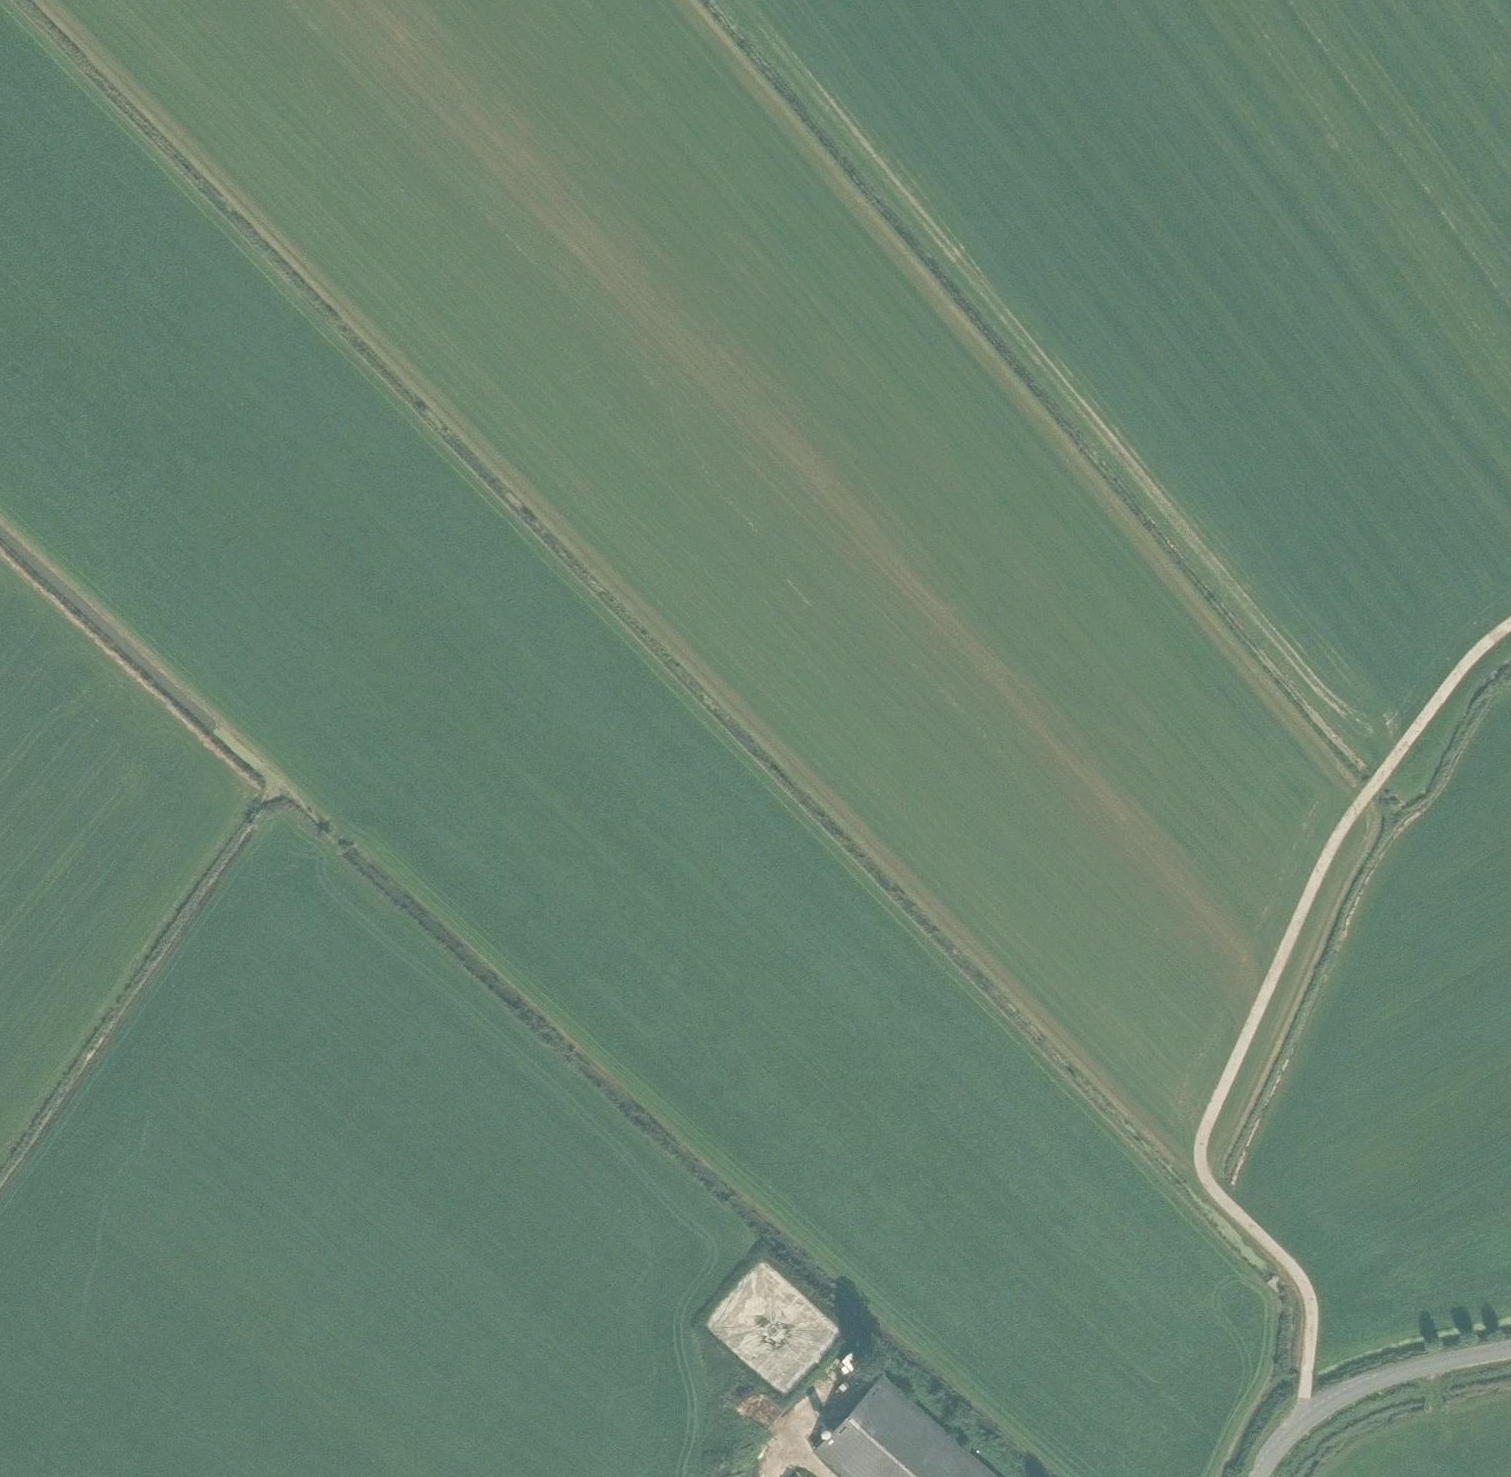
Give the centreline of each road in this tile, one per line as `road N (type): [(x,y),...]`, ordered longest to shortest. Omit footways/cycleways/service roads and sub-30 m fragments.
road 1 (unclassified): [(1260,1476),(1301,1426),(1351,1394),(1405,1373),(1510,1350)]

